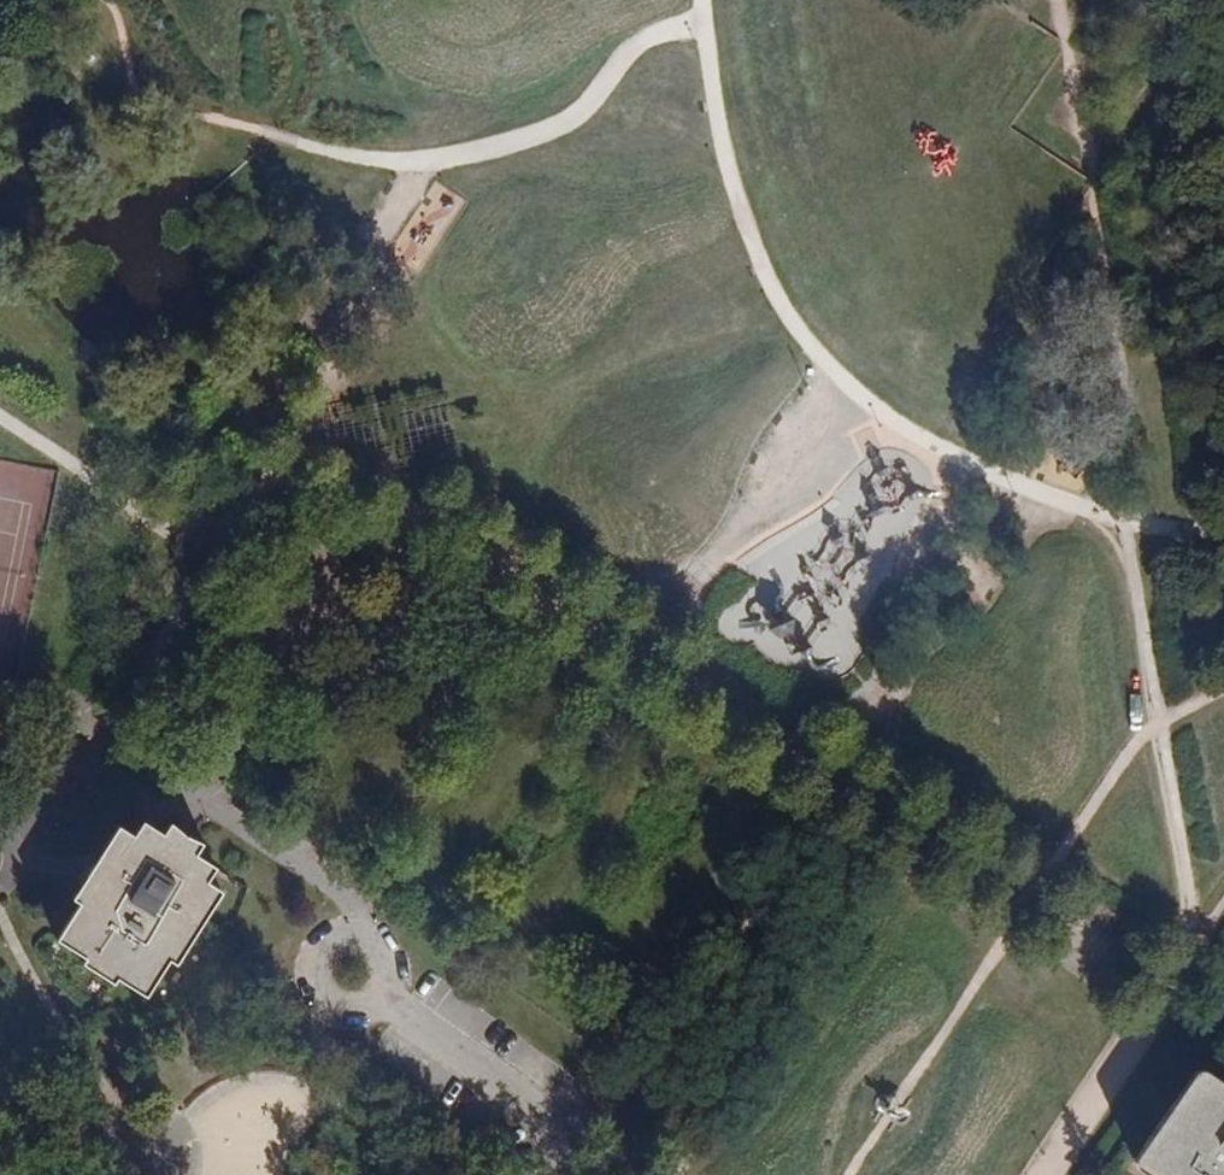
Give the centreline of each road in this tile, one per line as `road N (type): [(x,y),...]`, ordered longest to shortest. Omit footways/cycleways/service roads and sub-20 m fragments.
road 1 (residential): [(575,1174),(571,1142),(343,975),(349,899),(95,734)]

